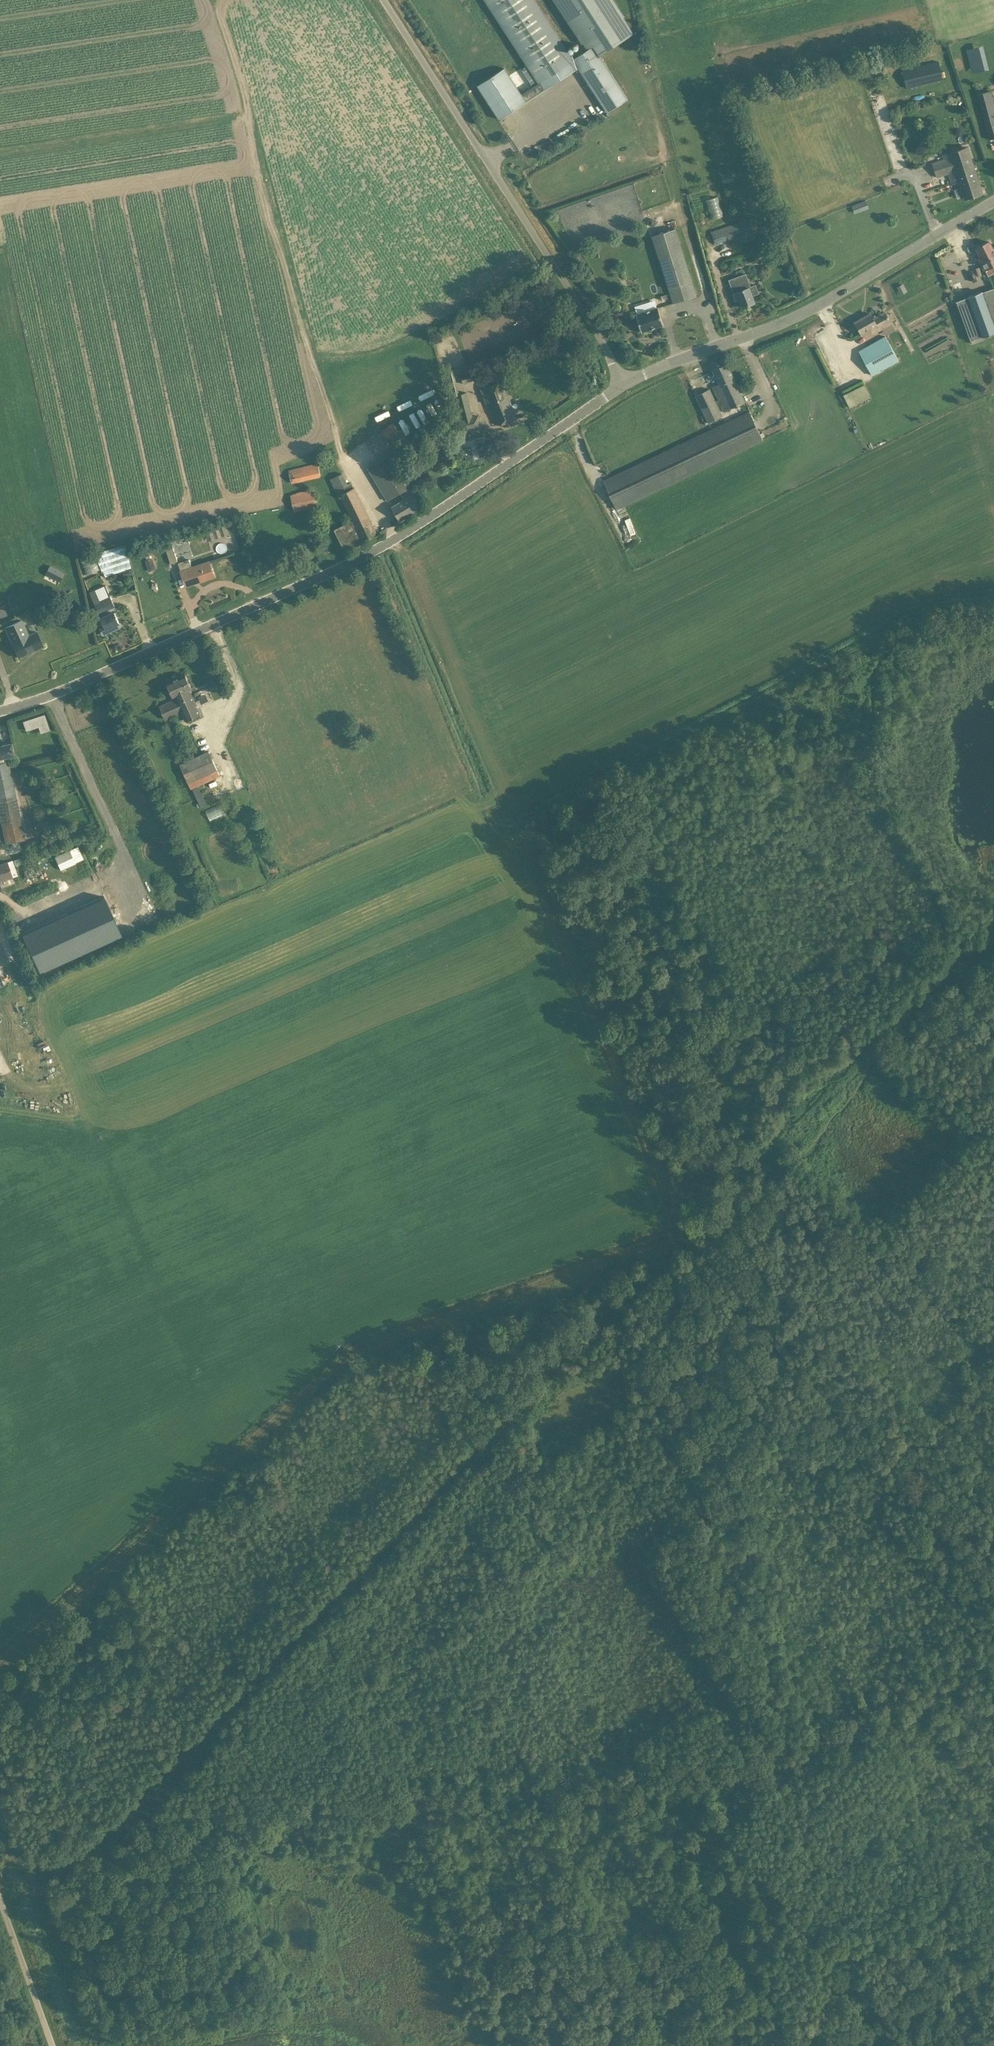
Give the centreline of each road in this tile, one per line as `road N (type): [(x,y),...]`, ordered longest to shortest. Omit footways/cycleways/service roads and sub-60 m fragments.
road 1 (unclassified): [(0,711),(360,558),(624,384)]
road 2 (track): [(222,0),(214,21),(343,454),(398,538)]
road 3 (unclassified): [(624,384),(385,0)]
road 4 (residential): [(624,384),(821,304),(993,200)]
road 5 (track): [(243,117),(0,153)]
road 6 (unclassified): [(55,2045),(0,1888)]

